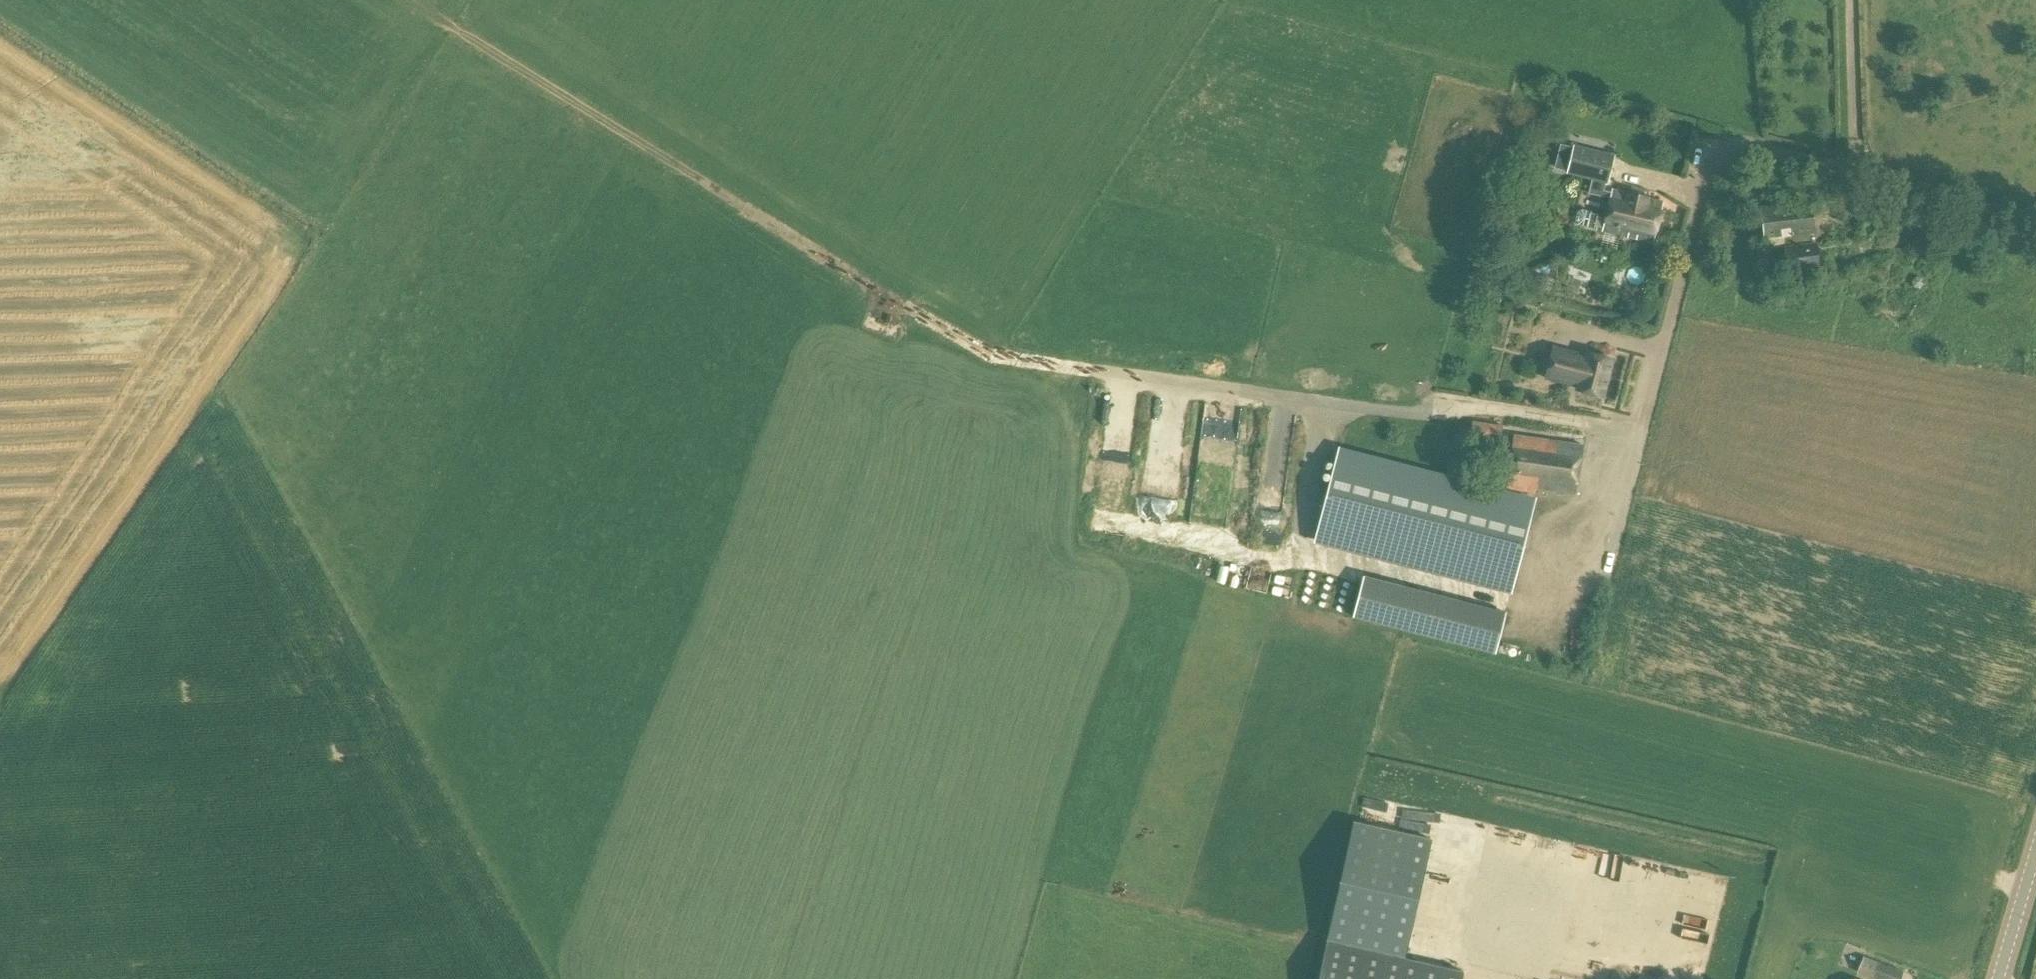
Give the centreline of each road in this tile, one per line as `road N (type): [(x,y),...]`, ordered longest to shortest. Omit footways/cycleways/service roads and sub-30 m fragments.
road 1 (tertiary): [(1998,978),(2035,852)]

